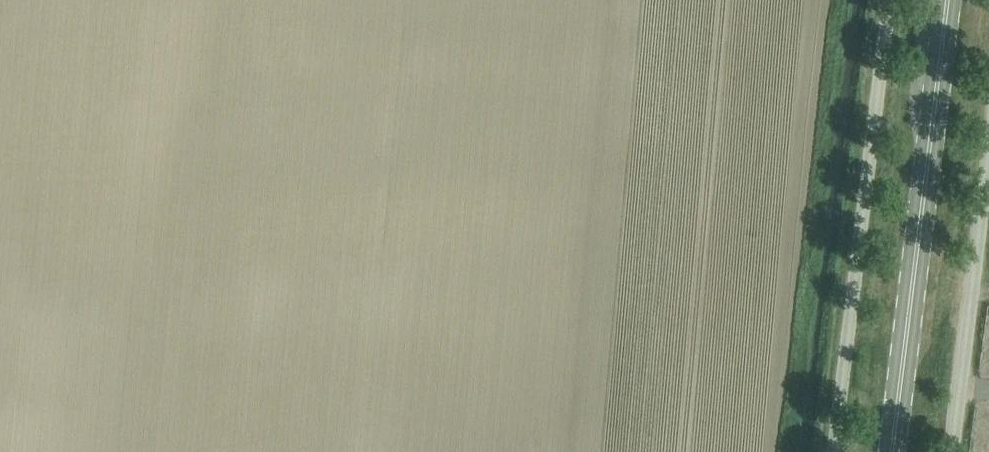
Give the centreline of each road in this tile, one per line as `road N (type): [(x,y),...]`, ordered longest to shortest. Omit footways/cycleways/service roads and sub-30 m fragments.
road 1 (primary): [(892,451),(947,0)]
road 2 (unclassified): [(890,0),(835,451)]
road 3 (unclassified): [(988,152),(952,451)]

